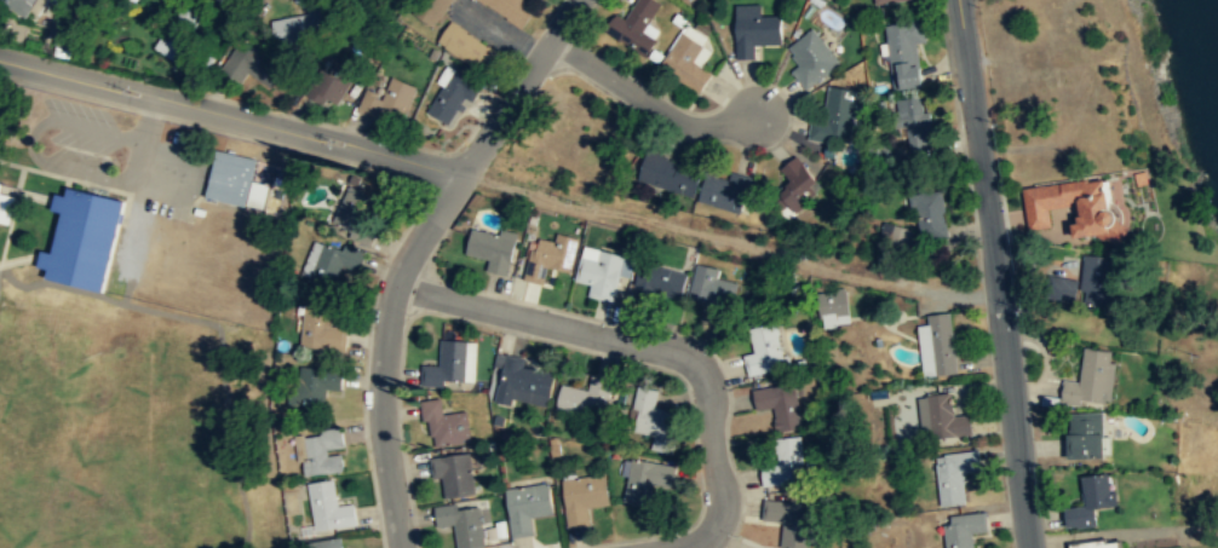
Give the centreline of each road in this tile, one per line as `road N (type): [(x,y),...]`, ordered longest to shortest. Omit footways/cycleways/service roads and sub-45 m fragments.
road 1 (residential): [(578,0),(464,165),(395,287),(380,397),(400,547)]
road 2 (residential): [(958,0),(1028,547)]
road 3 (residential): [(395,287),(697,365),(712,410),(720,515),(705,537),(673,547)]
road 4 (residential): [(464,165),(0,50)]
road 5 (residential): [(0,67),(455,179)]
road 6 (residential): [(552,40),(693,127),(719,132),(759,116)]

